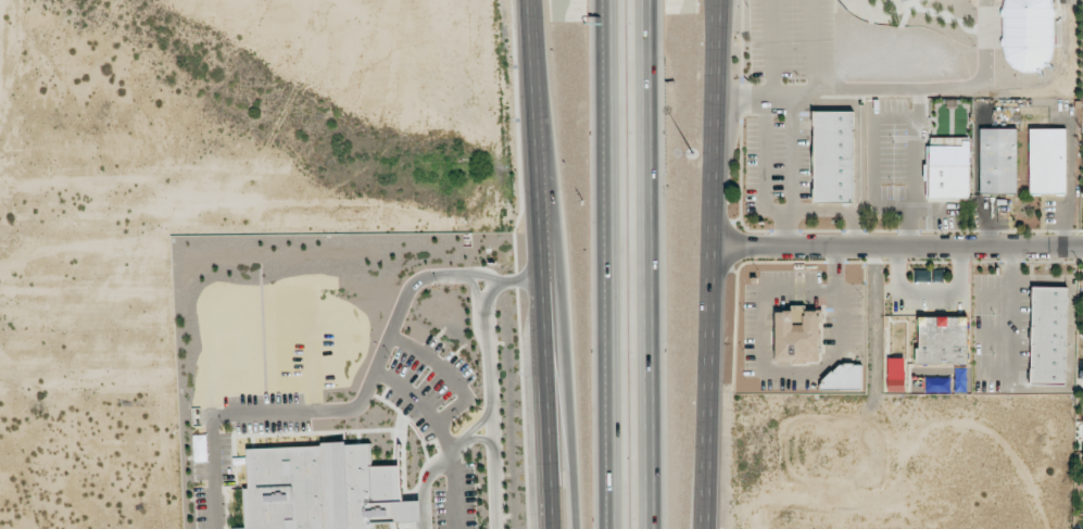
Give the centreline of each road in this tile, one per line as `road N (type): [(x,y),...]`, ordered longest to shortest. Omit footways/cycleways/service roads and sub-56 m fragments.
road 1 (secondary): [(532,0),(556,528)]
road 2 (secondary): [(708,528),(720,0)]
road 3 (motorway): [(602,0),(606,528)]
road 4 (motorway): [(653,528),(652,0)]
road 5 (motorway): [(534,47),(563,282),(579,528)]
road 6 (residential): [(713,247),(1082,250)]

